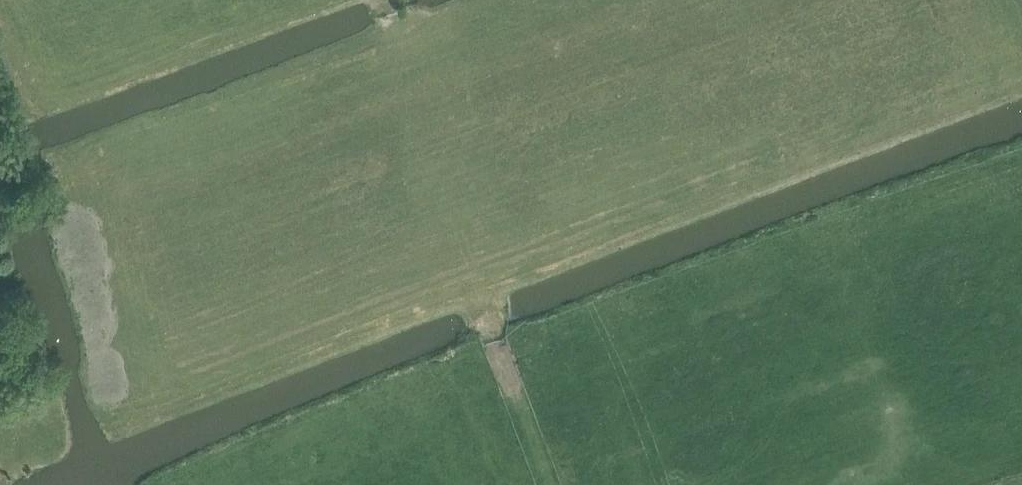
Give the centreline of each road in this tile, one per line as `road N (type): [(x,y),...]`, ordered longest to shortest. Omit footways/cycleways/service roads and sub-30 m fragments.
road 1 (track): [(550,484),(487,313),(391,0)]

